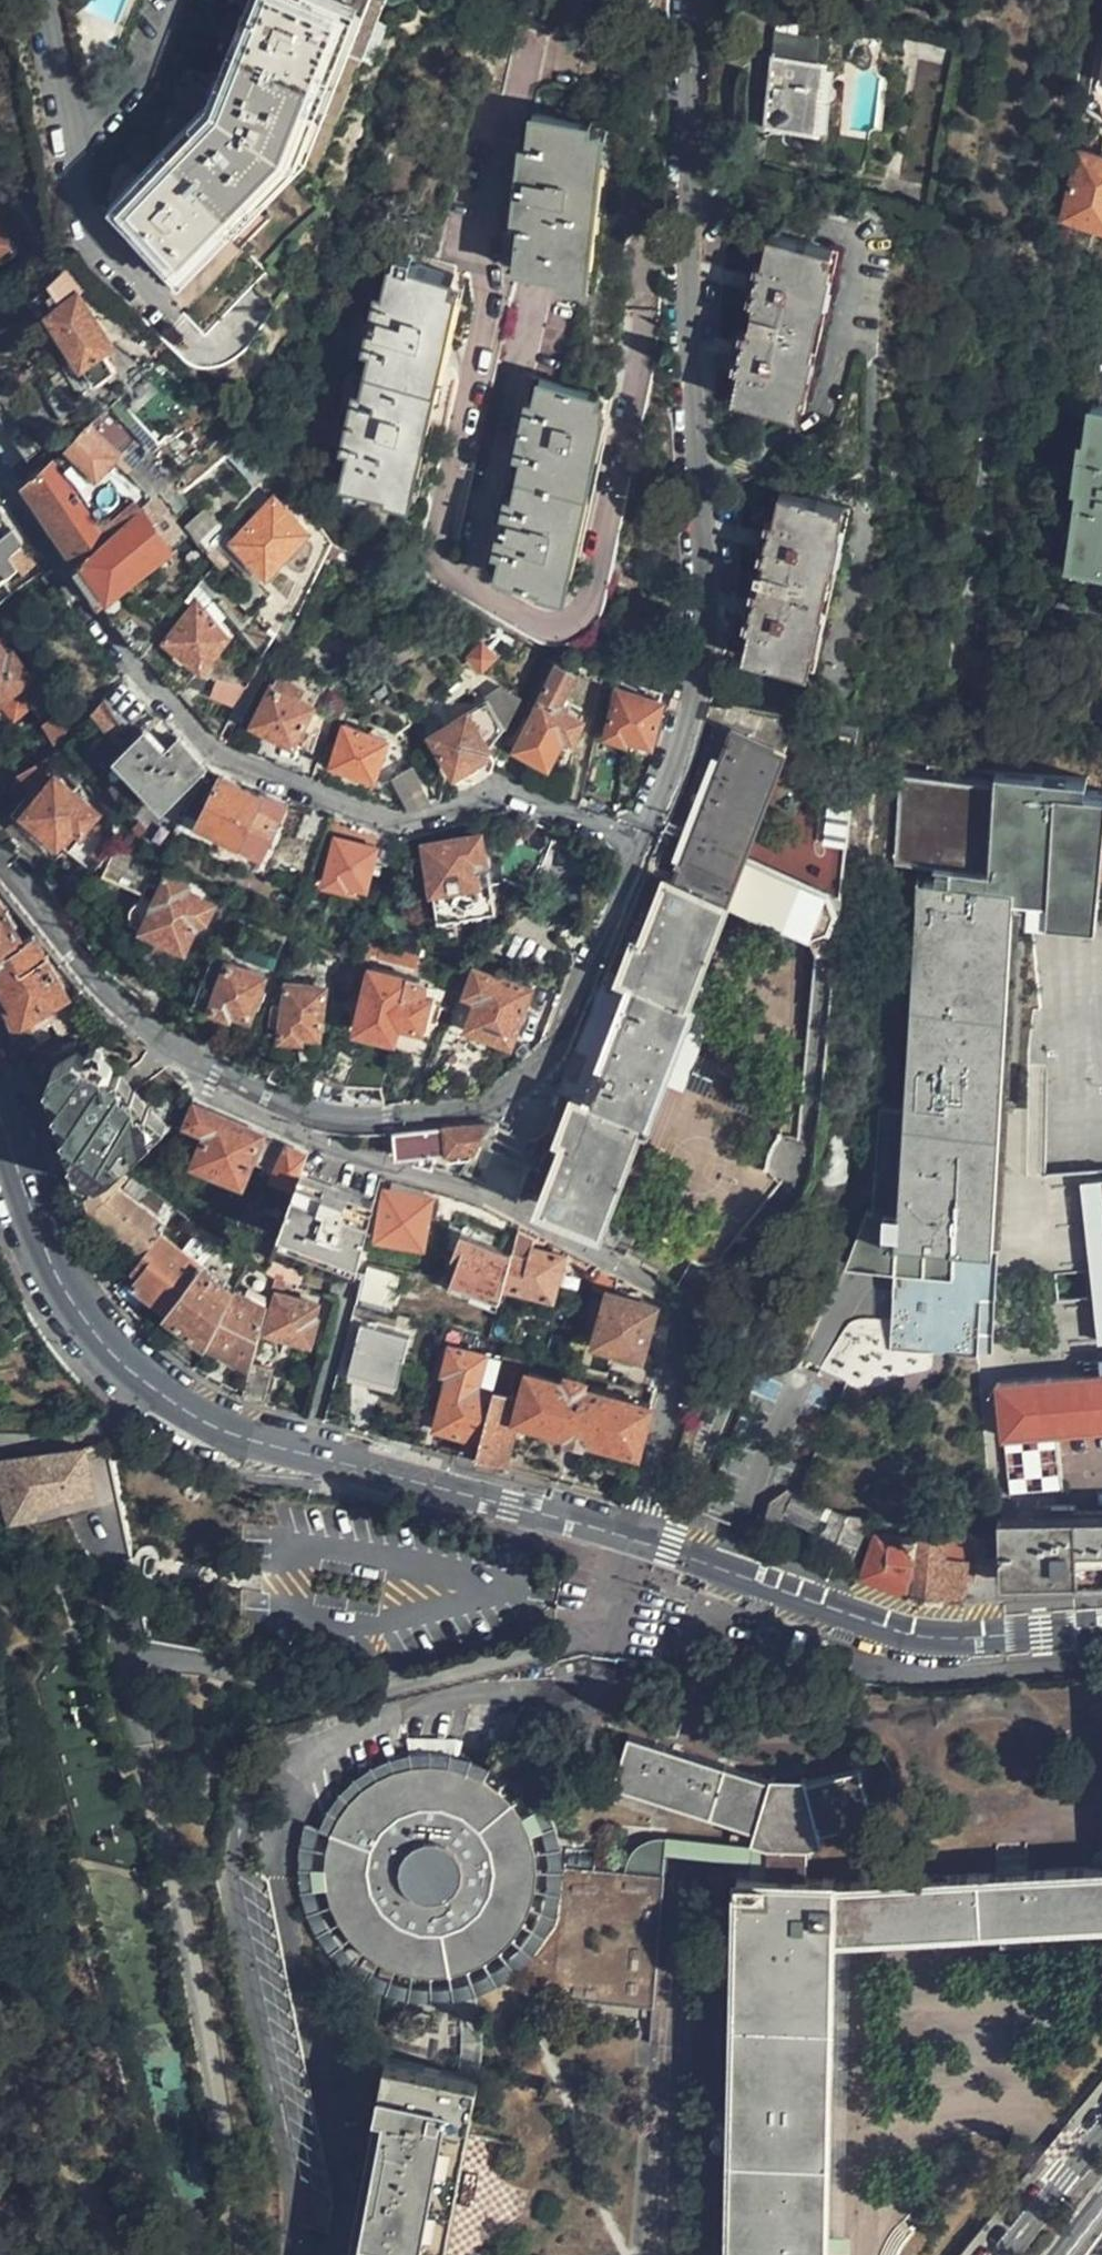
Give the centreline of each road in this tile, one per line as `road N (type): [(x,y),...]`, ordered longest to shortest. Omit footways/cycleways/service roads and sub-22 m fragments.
road 1 (track): [(602,1611),(597,1638),(341,1700),(165,1654),(141,1664),(135,1686),(226,2080),(243,2254)]
road 2 (residential): [(640,851),(673,763),(706,601),(685,155),(693,0)]
road 3 (residential): [(160,1044),(198,1082),(668,1291),(678,1318),(672,1366),(626,1538)]
road 4 (tertiary): [(626,1538),(240,1430),(139,1376),(97,1337),(68,1290),(0,1117)]
road 5 (residential): [(640,851),(531,803),(502,804),(427,829),(345,819),(213,748),(99,621),(0,474)]
road 6 (residential): [(160,1044),(267,1097),(340,1118),(495,1100),(535,1069),(559,1034),(598,961),(640,851)]
road 7 (tertiary): [(1101,1628),(978,1641),(907,1636),(626,1538)]
road 8 (track): [(110,2254),(15,2084),(0,2040)]
road 9 (residential): [(0,872),(78,970),(160,1044)]
road 10 (tertiary): [(1101,2134),(1003,2254)]

